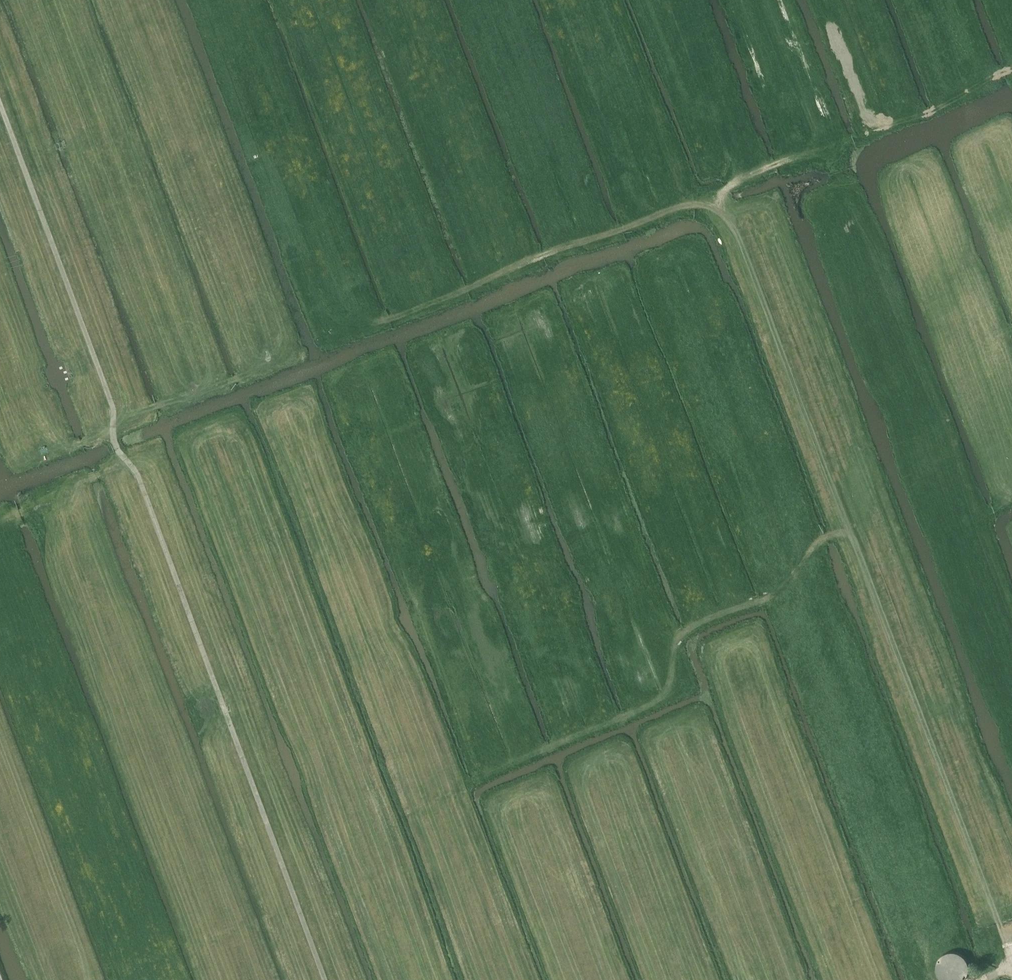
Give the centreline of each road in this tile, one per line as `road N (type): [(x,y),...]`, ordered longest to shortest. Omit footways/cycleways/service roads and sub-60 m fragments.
road 1 (track): [(325,979),(138,475),(116,445),(113,405),(0,104)]
road 2 (track): [(1009,946),(741,243),(711,207),(686,204),(591,236)]

